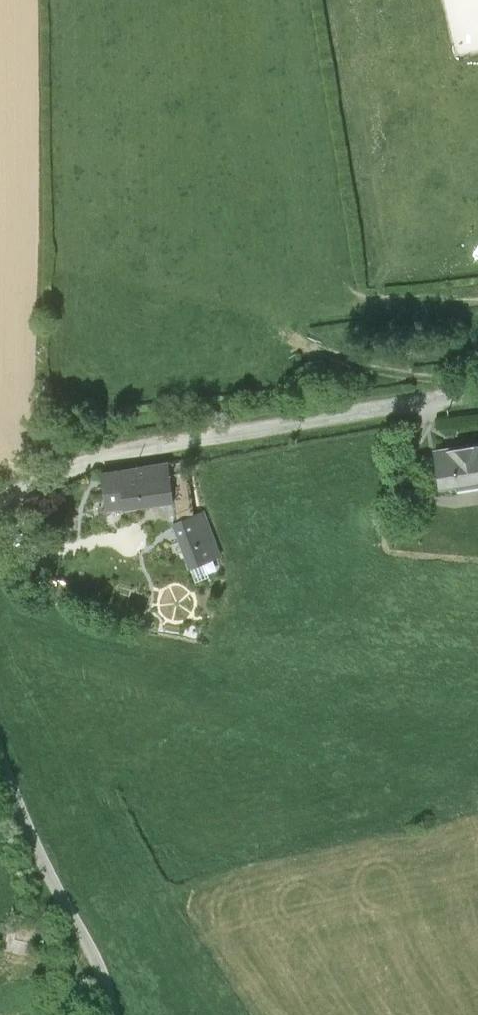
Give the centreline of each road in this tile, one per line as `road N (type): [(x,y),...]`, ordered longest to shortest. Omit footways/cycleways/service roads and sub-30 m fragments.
road 1 (unclassified): [(477,393),(137,449),(85,461),(0,501)]
road 2 (unclassified): [(0,760),(103,973),(113,1014)]

